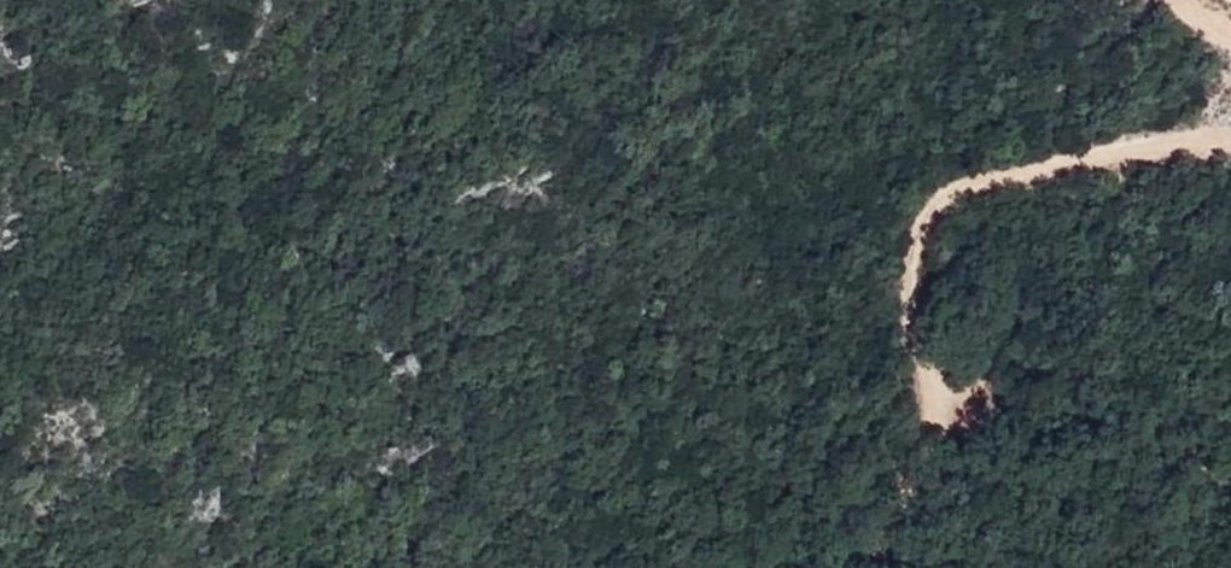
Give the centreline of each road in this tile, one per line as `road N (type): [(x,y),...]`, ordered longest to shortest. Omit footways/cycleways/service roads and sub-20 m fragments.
road 1 (track): [(1230,141),(998,177),(932,202),(910,282),(927,382),(950,410),(935,484),(880,567)]

